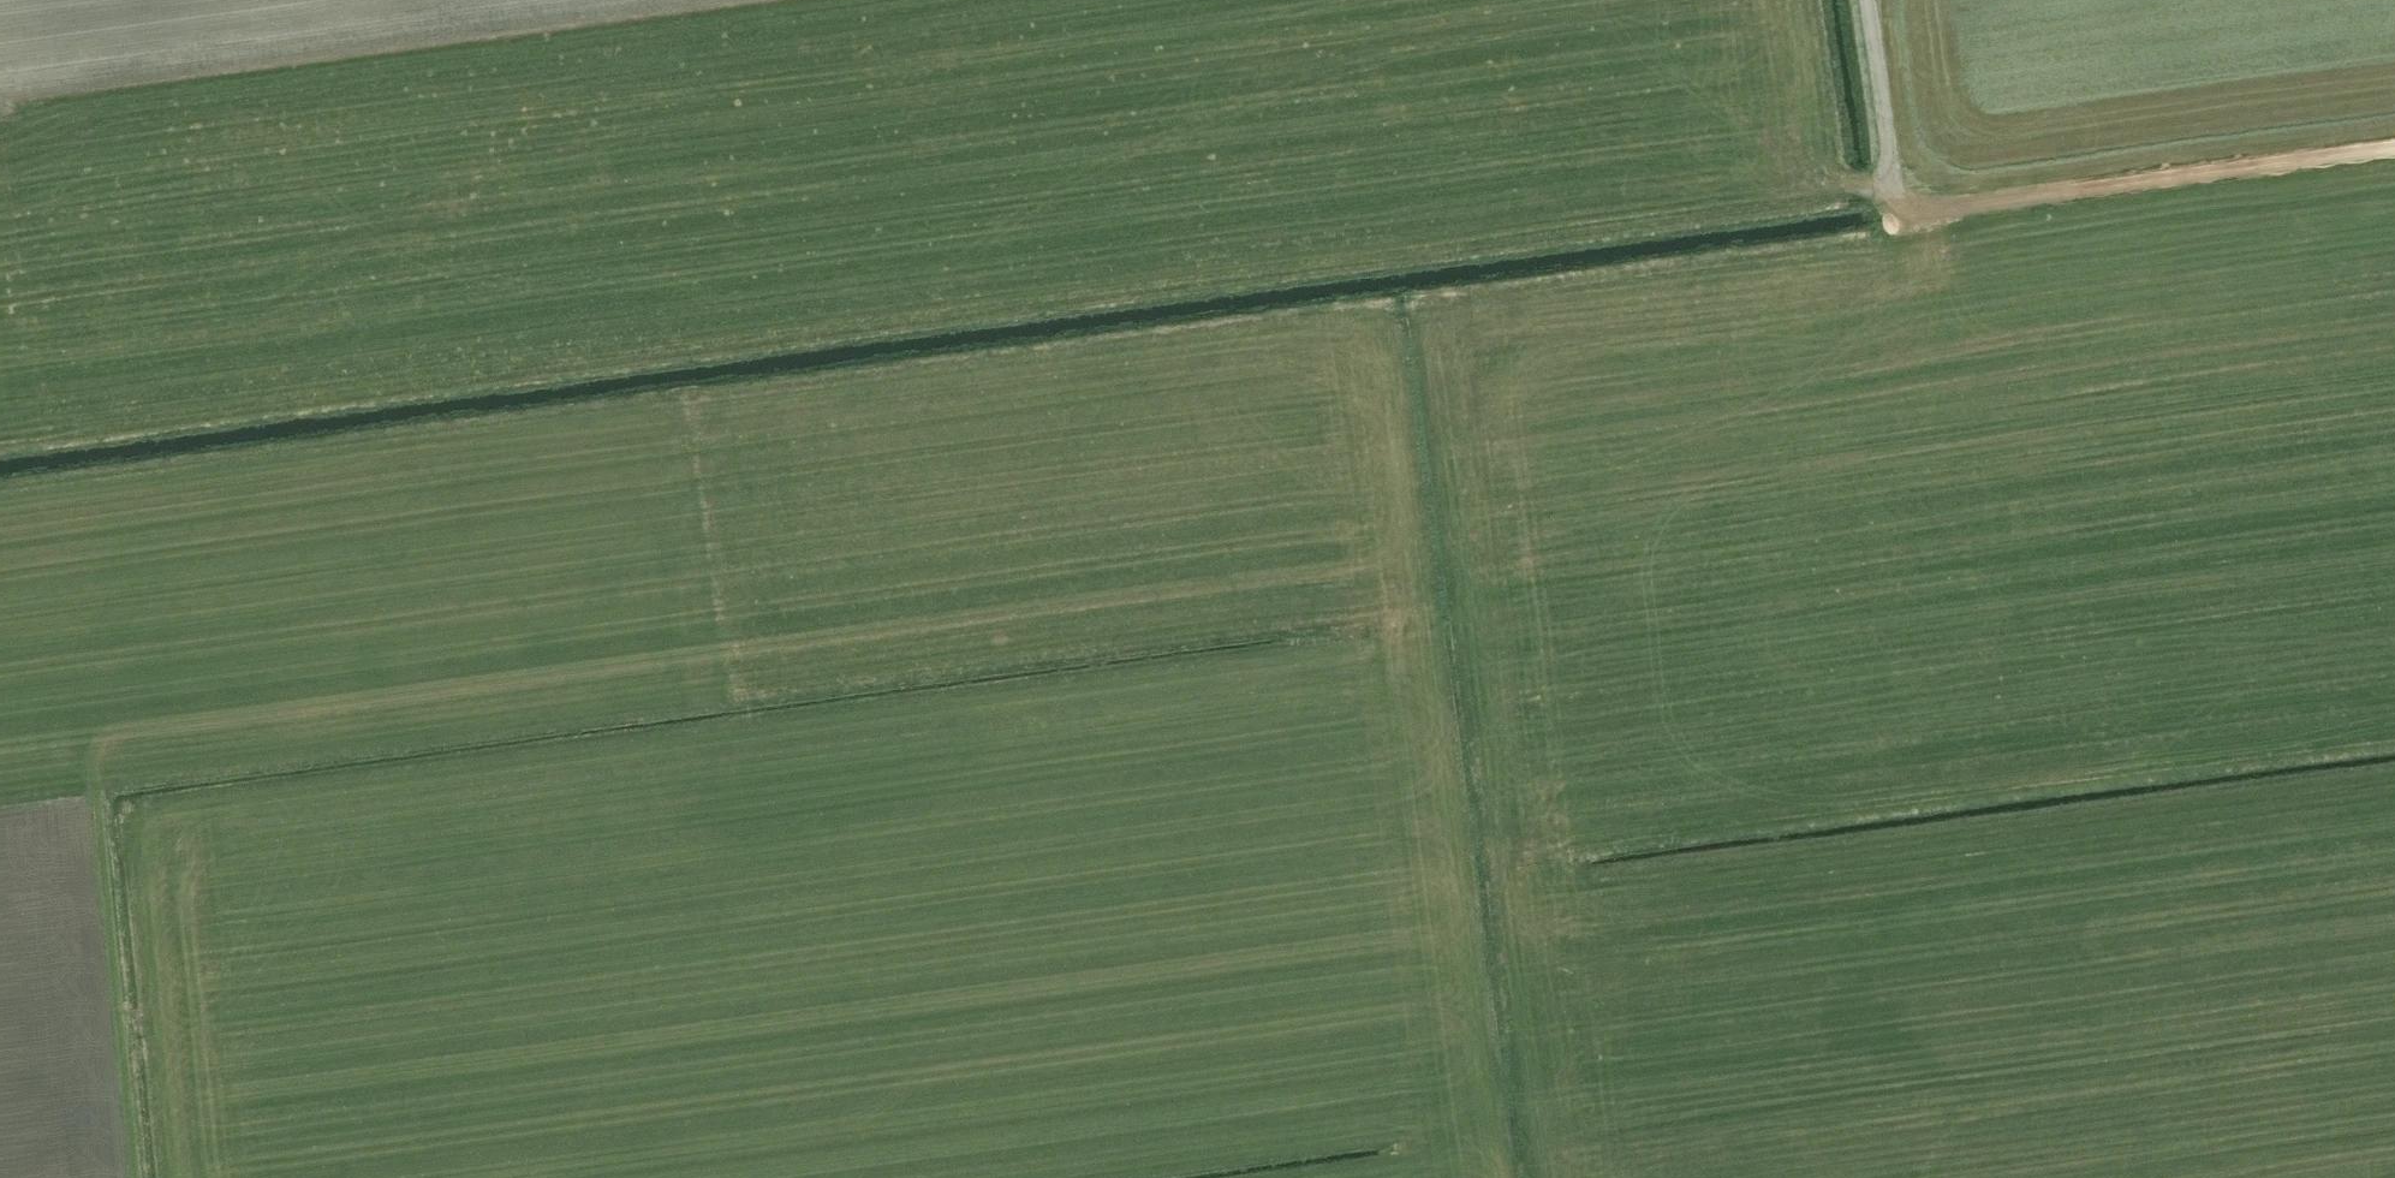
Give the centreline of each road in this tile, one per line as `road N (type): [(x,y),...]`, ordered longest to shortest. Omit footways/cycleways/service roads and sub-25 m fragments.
road 1 (track): [(2394,174),(1907,240),(1879,199),(1845,184)]
road 2 (track): [(136,1177),(90,783)]

